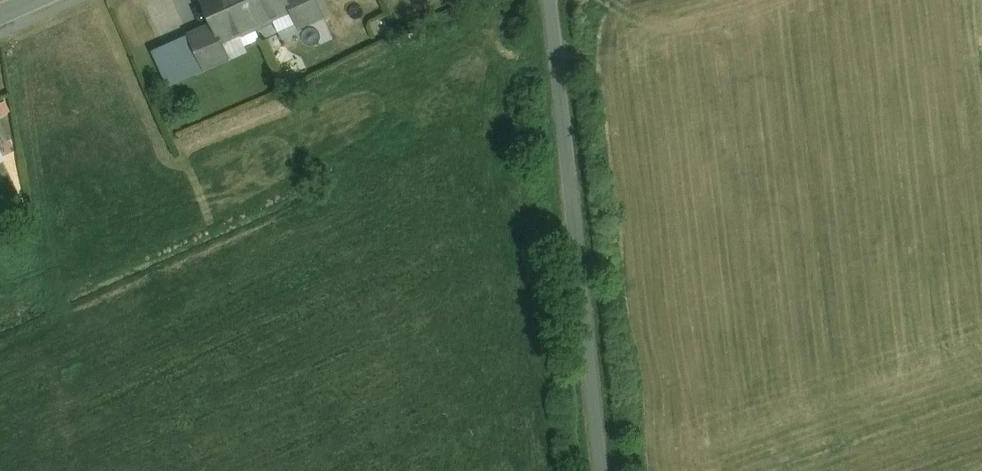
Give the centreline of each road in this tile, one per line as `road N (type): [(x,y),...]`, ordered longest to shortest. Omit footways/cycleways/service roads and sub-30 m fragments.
road 1 (unclassified): [(547,0),(600,470)]

